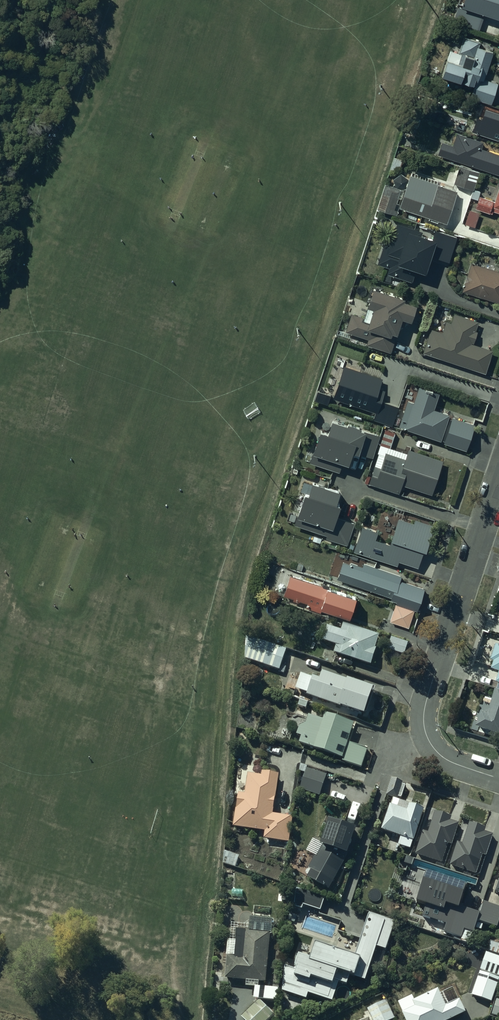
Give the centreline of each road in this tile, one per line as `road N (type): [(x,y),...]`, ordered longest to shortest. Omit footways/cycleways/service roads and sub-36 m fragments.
road 1 (residential): [(498,778),(444,759),(424,724),(498,479)]

